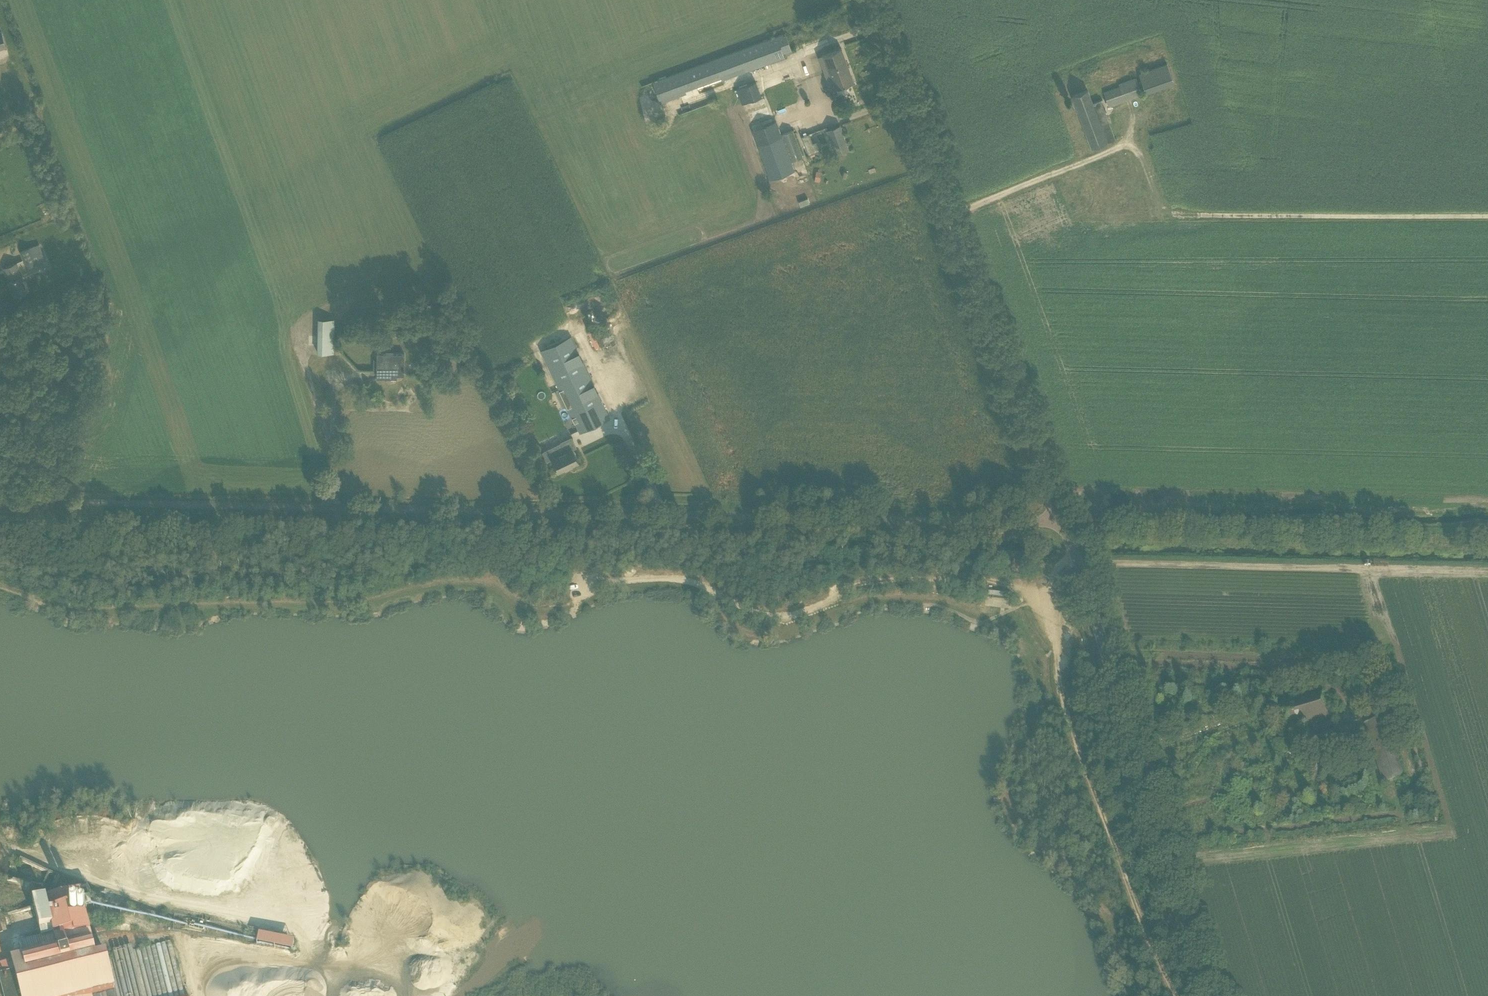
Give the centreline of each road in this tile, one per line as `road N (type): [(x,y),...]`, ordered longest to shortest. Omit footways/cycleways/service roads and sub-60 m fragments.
road 1 (unclassified): [(1061,520),(54,504)]
road 2 (unclassified): [(1061,520),(872,0)]
road 3 (unclassified): [(1210,995),(1061,520)]
road 4 (unclassified): [(54,504),(45,458),(0,349)]

